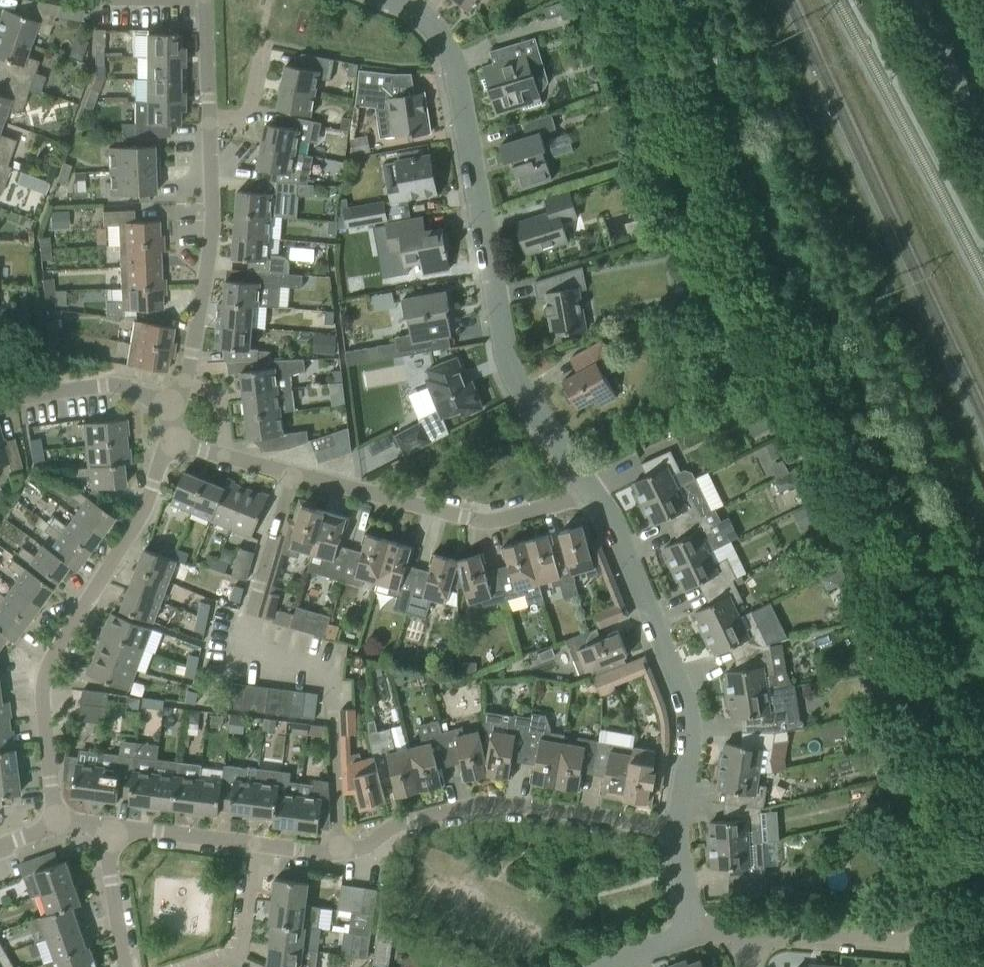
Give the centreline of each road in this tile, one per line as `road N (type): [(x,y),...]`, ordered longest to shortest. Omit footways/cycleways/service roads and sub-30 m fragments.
road 1 (unclassified): [(587,484),(526,412),(510,373),(439,48),(361,0)]
road 2 (residential): [(178,450),(203,227),(208,0)]
road 3 (unclassified): [(674,832),(486,809),(404,824),(345,854),(253,846)]
road 4 (residential): [(587,484),(501,520),(466,518),(223,467),(178,450)]
road 5 (residential): [(51,788),(43,691),(178,450)]
road 6 (unclassified): [(674,832),(687,754),(684,712),(614,529),(587,484)]
road 7 (residential): [(747,936),(983,963)]
road 8 (residential): [(178,450),(145,414),(114,401),(0,410)]
road 9 (residential): [(253,846),(240,954),(198,966)]
road 10 (unclassified): [(253,846),(104,829)]
road 11 (unclassified): [(983,132),(916,0)]
road 12 (unclassified): [(125,966),(104,829)]

